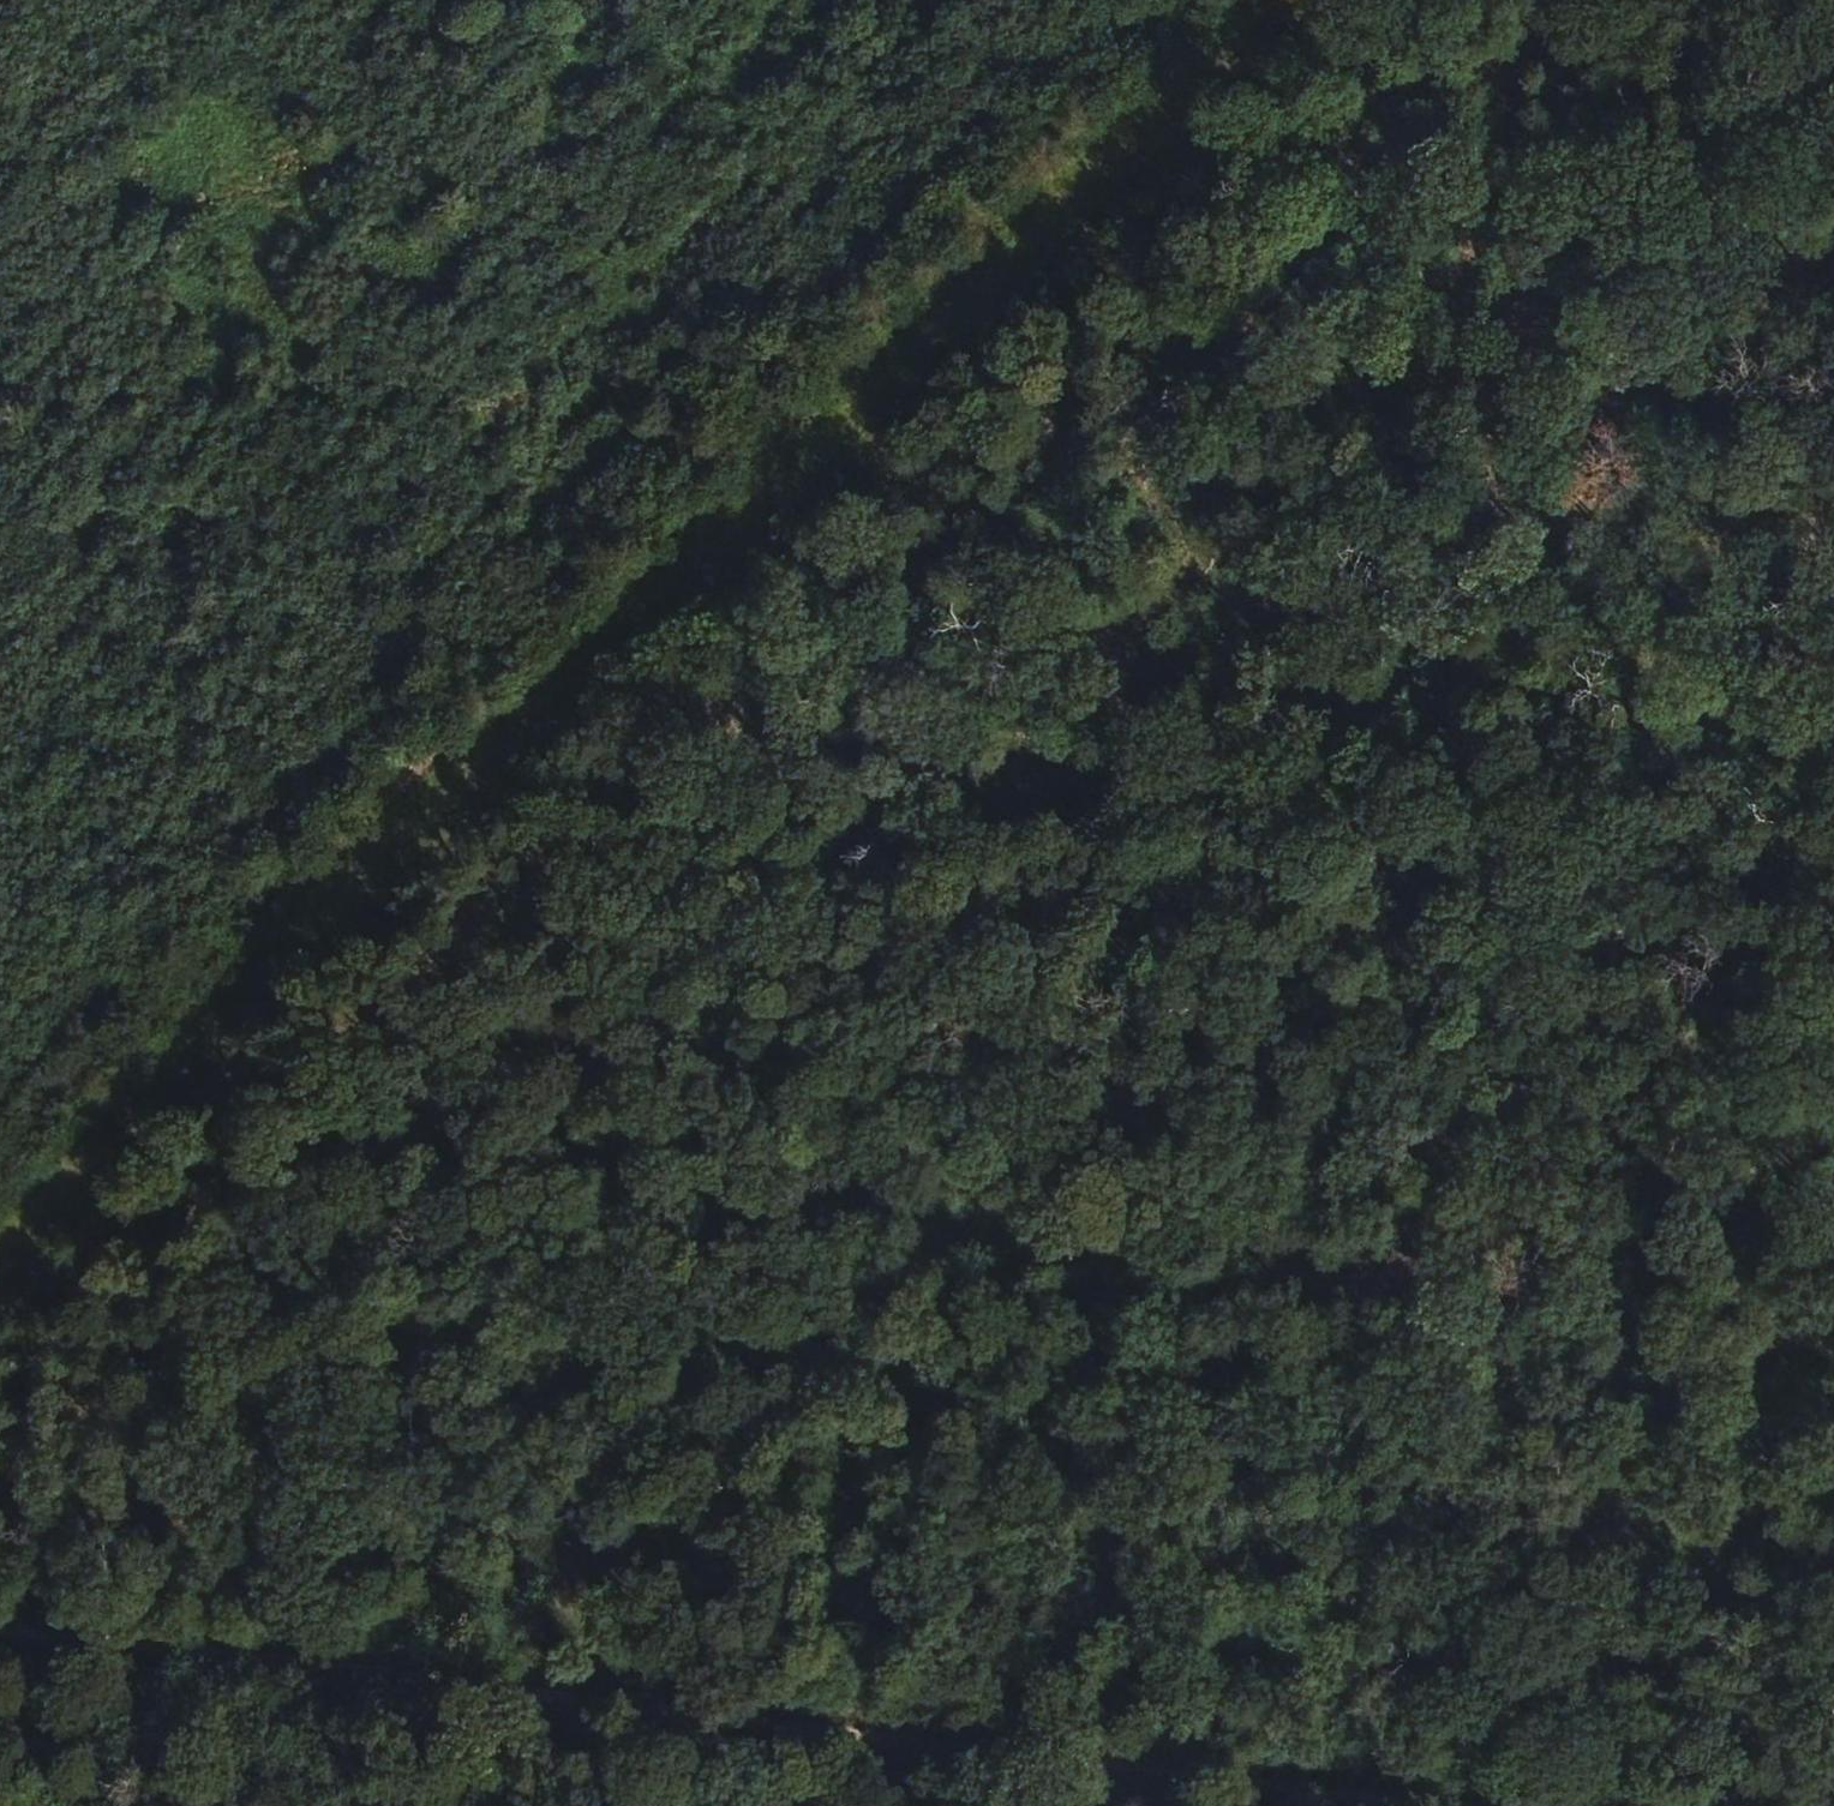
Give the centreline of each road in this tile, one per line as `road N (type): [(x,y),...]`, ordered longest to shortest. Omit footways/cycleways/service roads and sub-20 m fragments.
road 1 (track): [(1277,0),(0,1225)]
road 2 (track): [(1594,1805),(0,1608)]
road 3 (track): [(1143,0),(1833,1240)]

